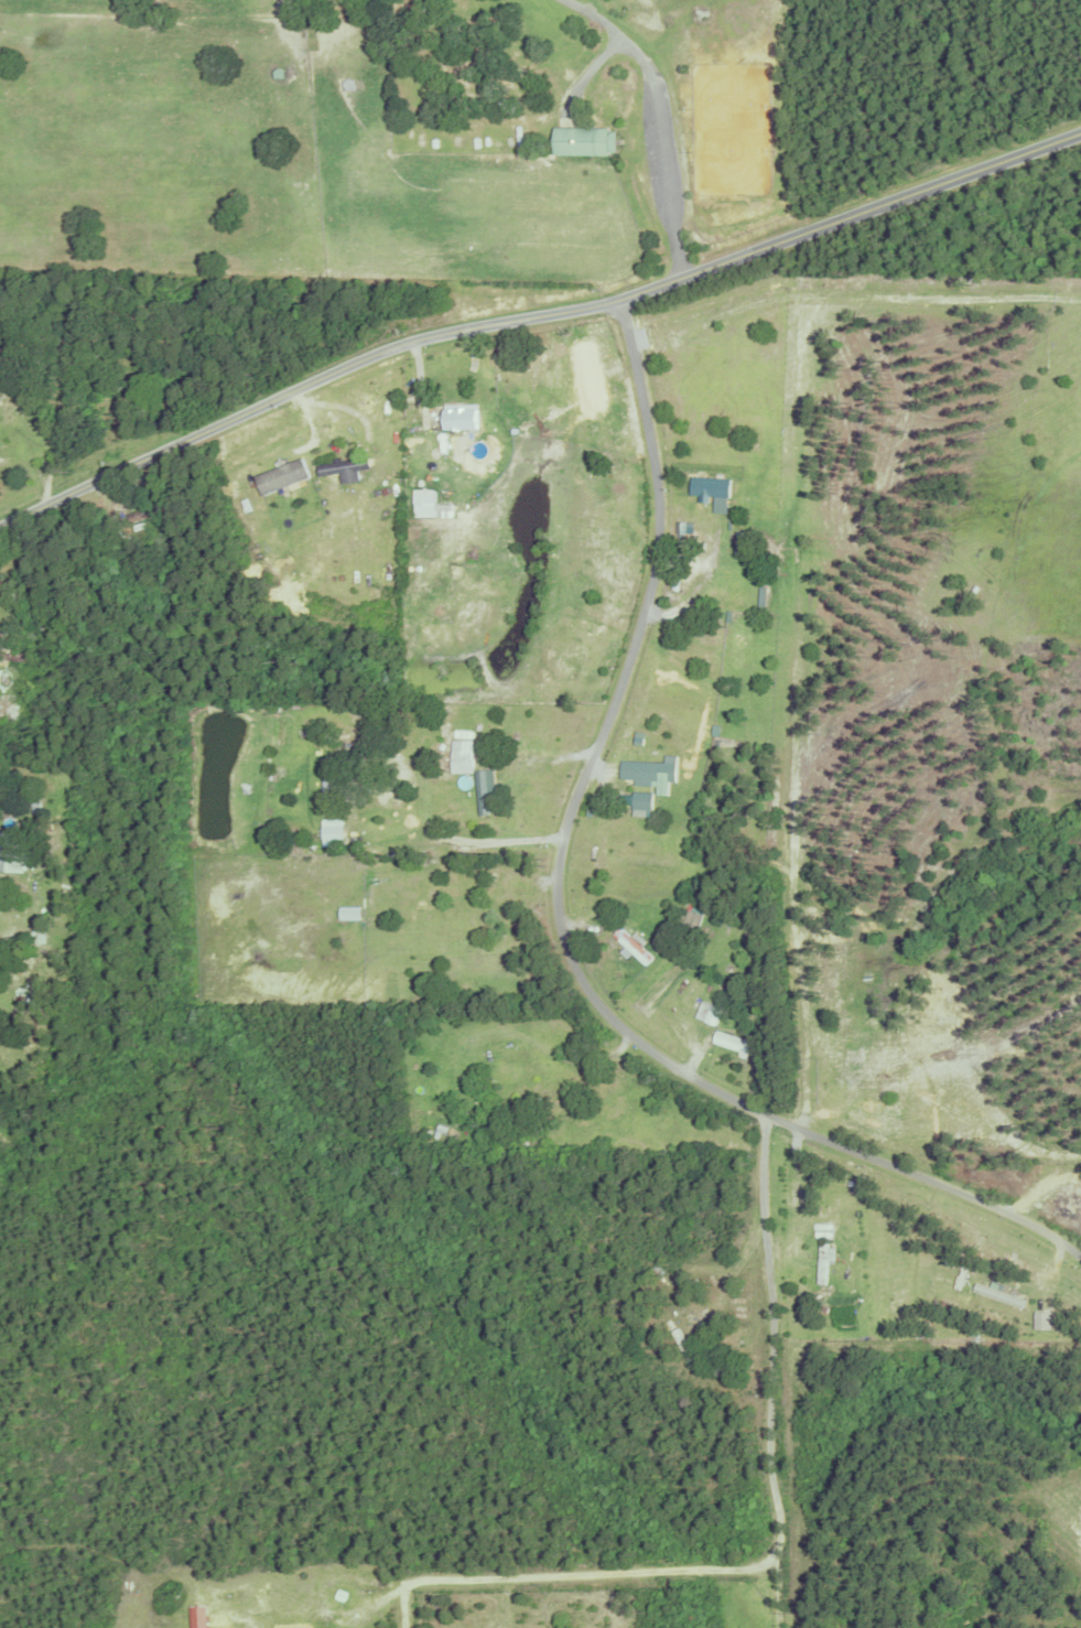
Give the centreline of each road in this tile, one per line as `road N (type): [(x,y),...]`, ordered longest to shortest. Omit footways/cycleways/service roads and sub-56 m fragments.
road 1 (residential): [(1080,1261),(1004,1214),(789,1125),(666,1061),(599,1006),(577,972),(561,916),(563,856),(581,788),(620,696),(662,537),(648,416),(620,306)]
road 2 (residential): [(0,526),(378,357),(436,337),(620,306),(1080,135)]
road 3 (residential): [(779,1627),(777,1365),(763,1143),(768,1114)]

